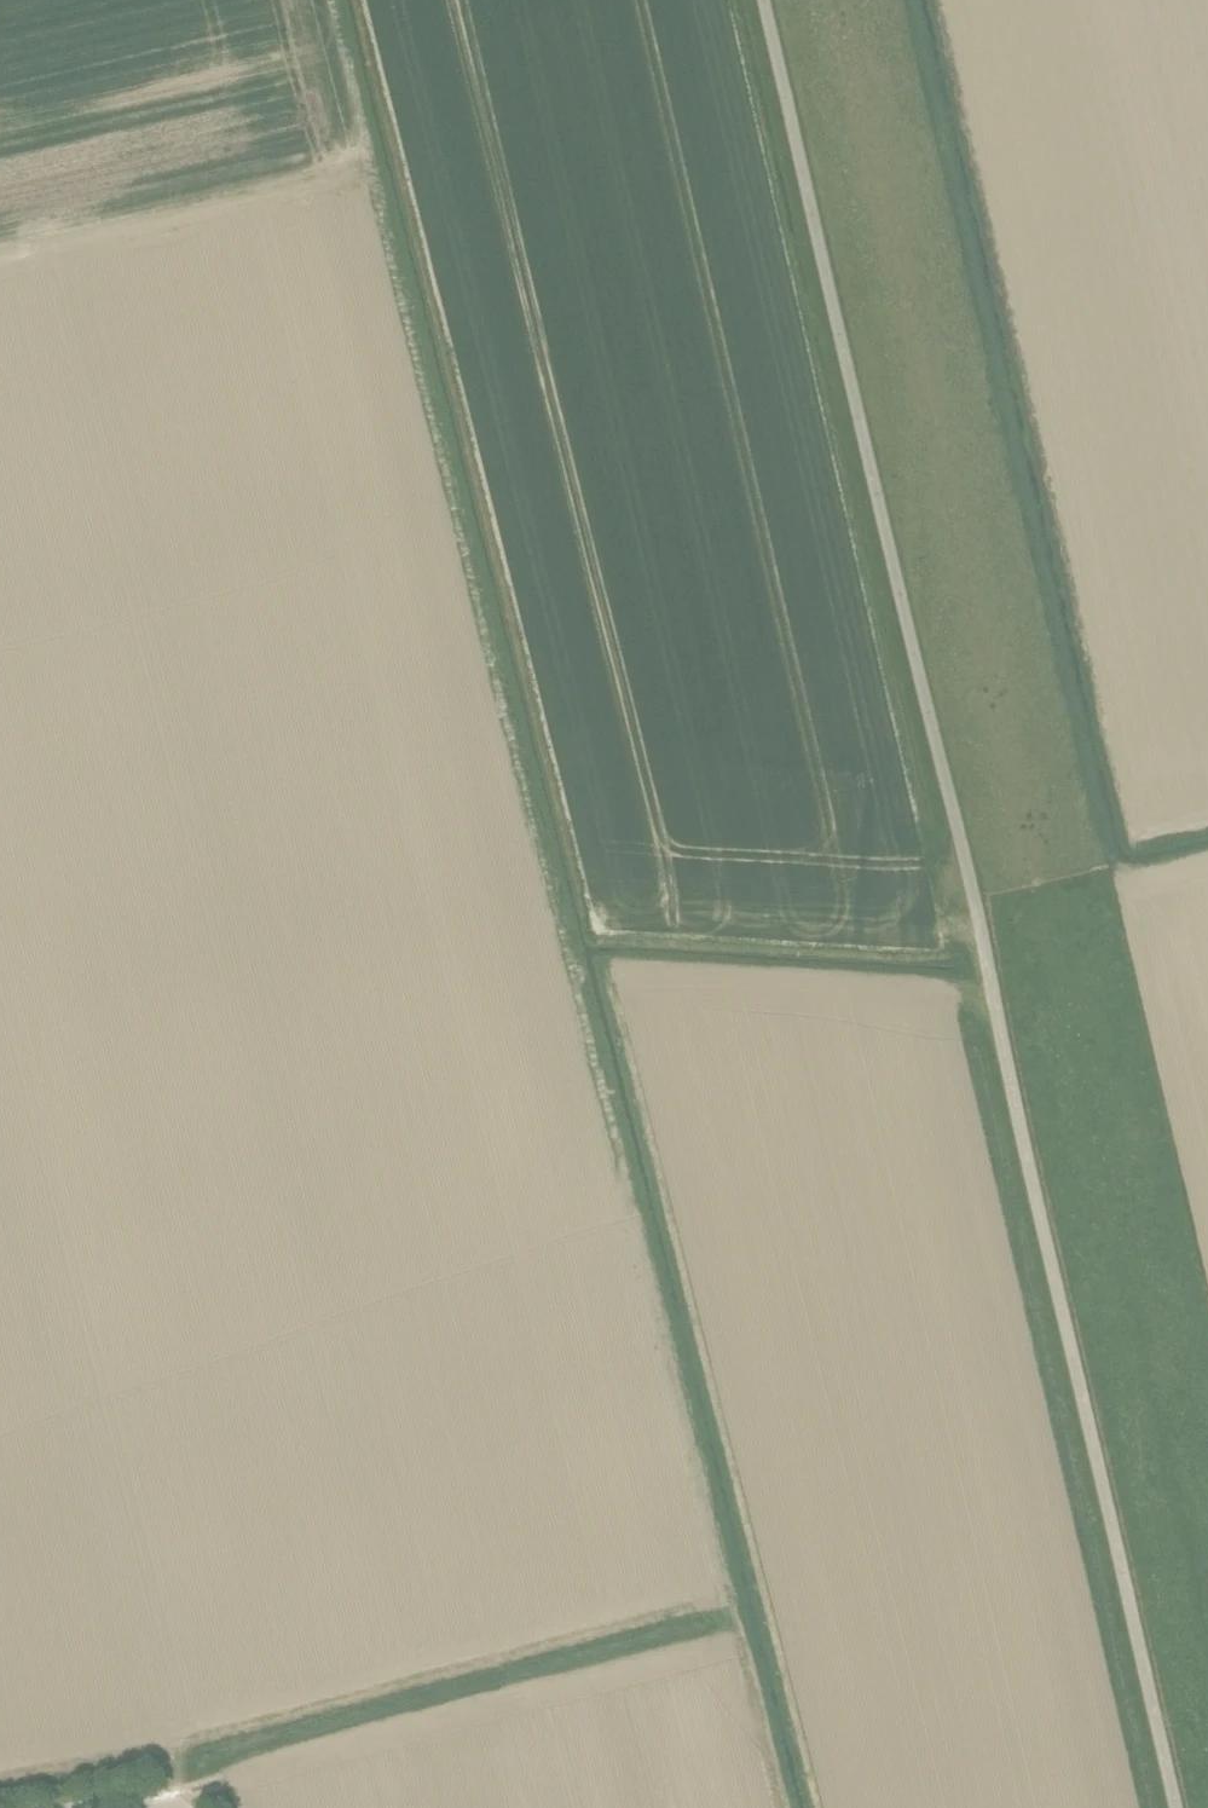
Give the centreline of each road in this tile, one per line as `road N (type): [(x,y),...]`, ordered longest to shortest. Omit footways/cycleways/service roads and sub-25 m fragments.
road 1 (track): [(1169,1807),(756,0)]
road 2 (track): [(190,1807),(182,1796),(141,1791),(42,1807)]

